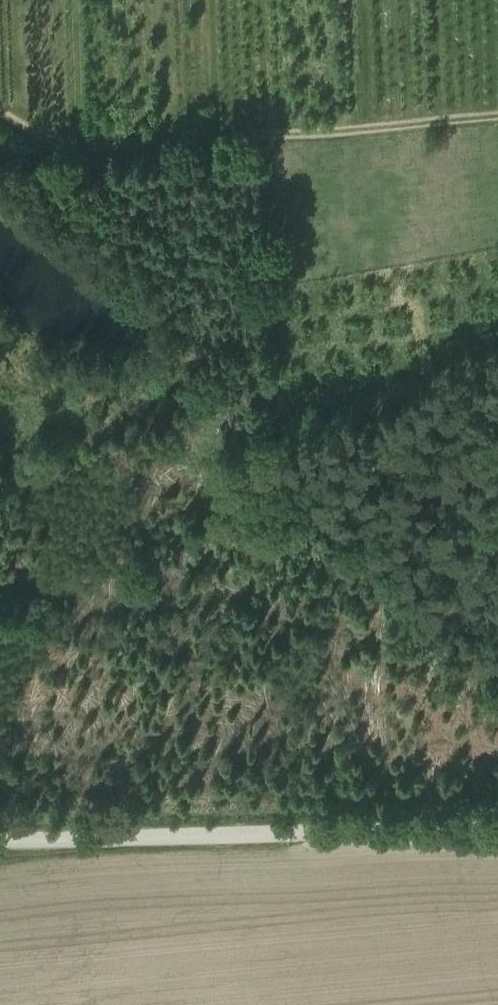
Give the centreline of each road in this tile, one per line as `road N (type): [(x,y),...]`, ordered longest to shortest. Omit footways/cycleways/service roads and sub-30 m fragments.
road 1 (track): [(0,833),(497,821)]

